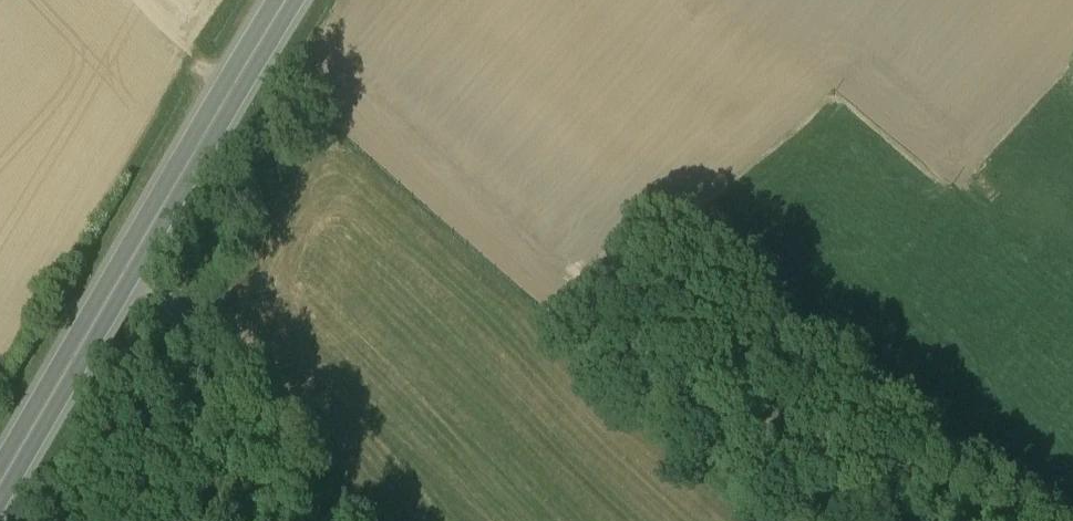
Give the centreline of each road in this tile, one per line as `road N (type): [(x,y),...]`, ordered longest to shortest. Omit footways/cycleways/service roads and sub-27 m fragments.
road 1 (secondary): [(287,0),(0,485)]

